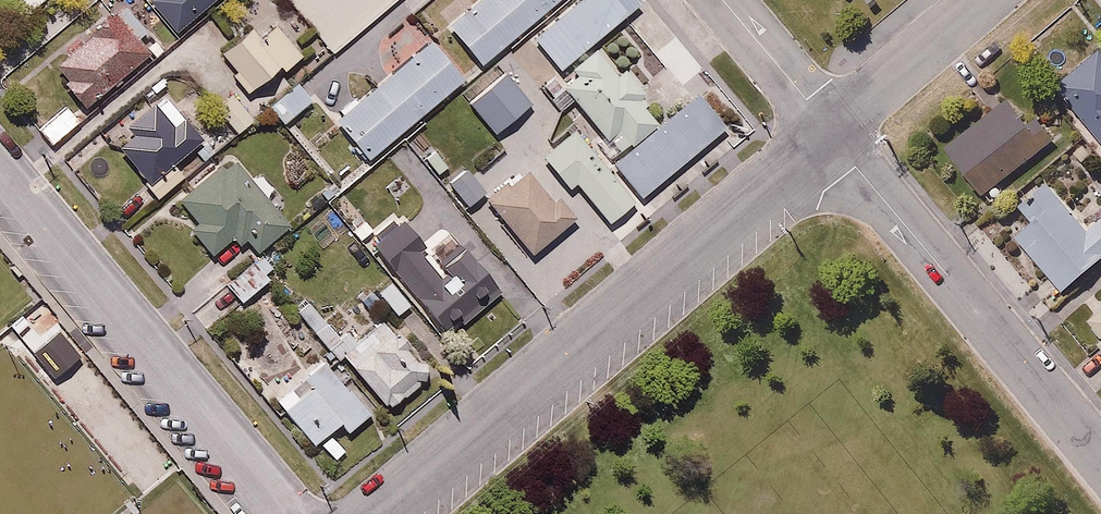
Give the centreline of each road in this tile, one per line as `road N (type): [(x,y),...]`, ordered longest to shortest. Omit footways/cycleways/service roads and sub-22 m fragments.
road 1 (residential): [(375,513),(830,132)]
road 2 (residential): [(290,513),(0,167)]
road 3 (residential): [(1100,457),(830,132)]
road 4 (residential): [(830,132),(987,0)]
road 5 (residential): [(830,132),(723,0)]

